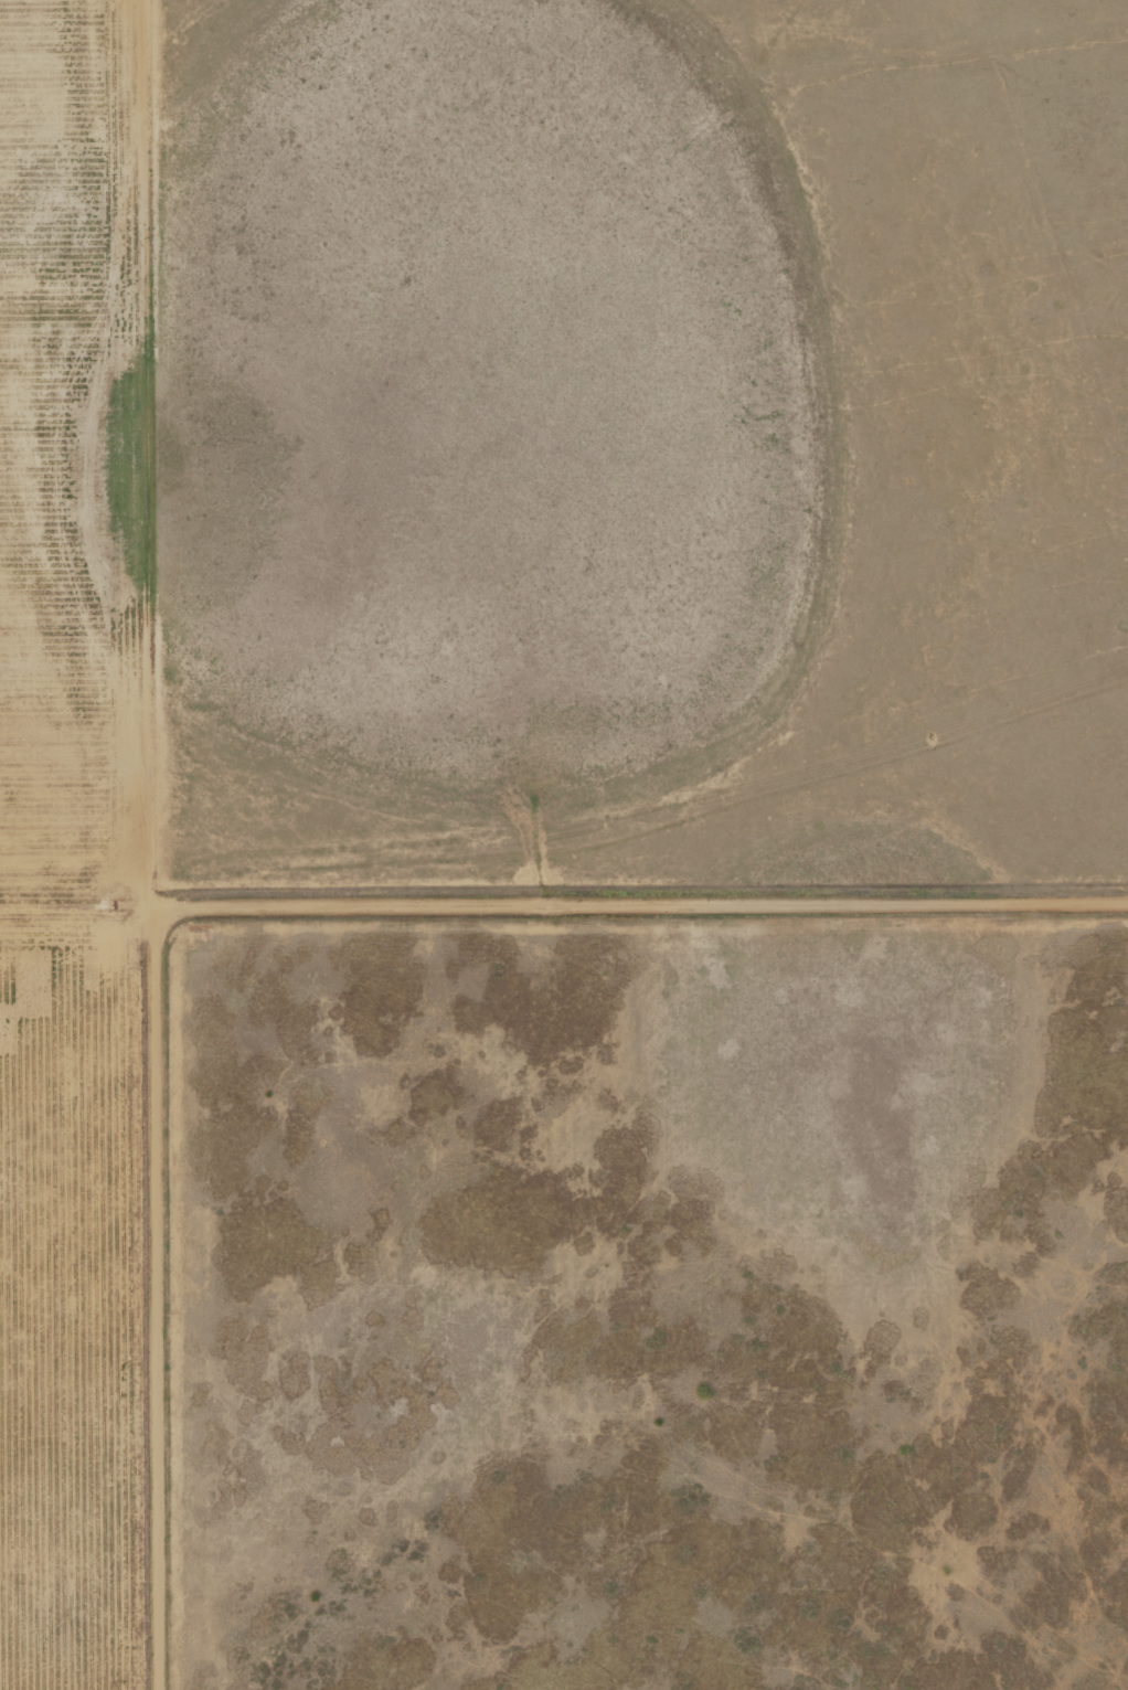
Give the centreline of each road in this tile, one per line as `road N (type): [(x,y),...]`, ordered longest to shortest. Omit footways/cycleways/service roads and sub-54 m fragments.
road 1 (residential): [(184,902),(1127,900)]
road 2 (track): [(148,902),(145,0)]
road 3 (residential): [(159,1689),(159,952),(184,902)]
road 4 (track): [(184,902),(0,902)]

